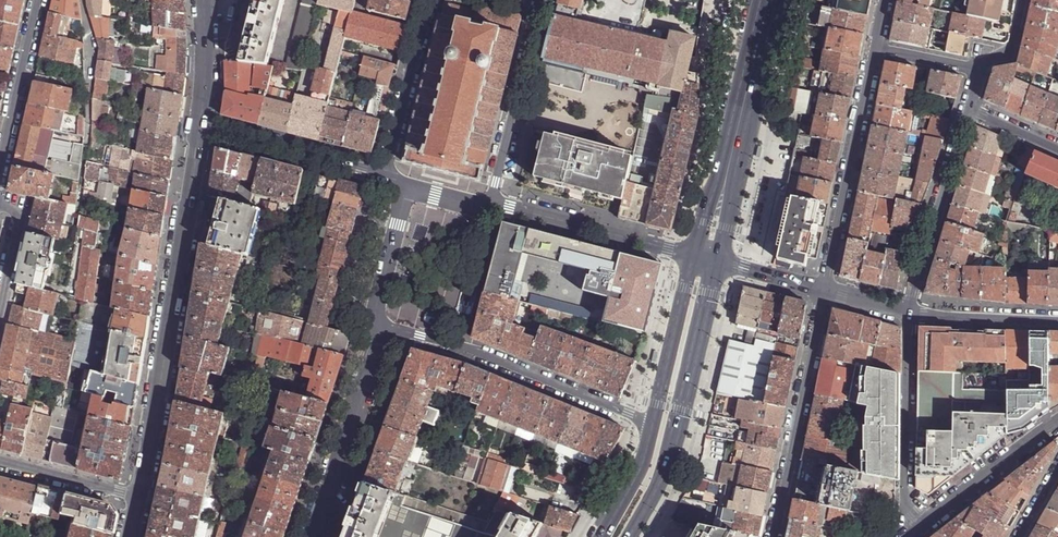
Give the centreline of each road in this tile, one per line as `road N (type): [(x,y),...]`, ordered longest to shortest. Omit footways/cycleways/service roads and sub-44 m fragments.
road 1 (tertiary): [(136,499),(199,126)]
road 2 (residential): [(378,328),(467,351),(653,424)]
road 3 (secondary): [(629,536),(670,457),(717,261)]
road 4 (residential): [(774,536),(823,289)]
road 5 (residential): [(823,289),(875,49)]
road 6 (residential): [(909,312),(906,536)]
road 7 (residential): [(378,328),(380,348),(313,536)]
road 8 (residential): [(968,109),(909,312)]
road 9 (residential): [(488,205),(539,0)]
road 10 (residential): [(693,255),(488,205)]
road 11 (residential): [(383,175),(199,126)]
road 12 (residential): [(911,536),(1057,423)]
road 13 (secondary): [(725,178),(768,0)]
road 14 (residential): [(430,0),(383,175)]
road 15 (secondary): [(693,255),(653,424)]
road 16 (residential): [(36,0),(0,159)]
road 17 (residential): [(1057,320),(909,312)]
road 18 (residential): [(409,186),(376,306),(378,328)]
road 19 (residential): [(0,462),(136,499)]
road 20 (tertiary): [(199,126),(202,0)]
road 21 (secondary): [(653,424),(641,465),(602,536)]

